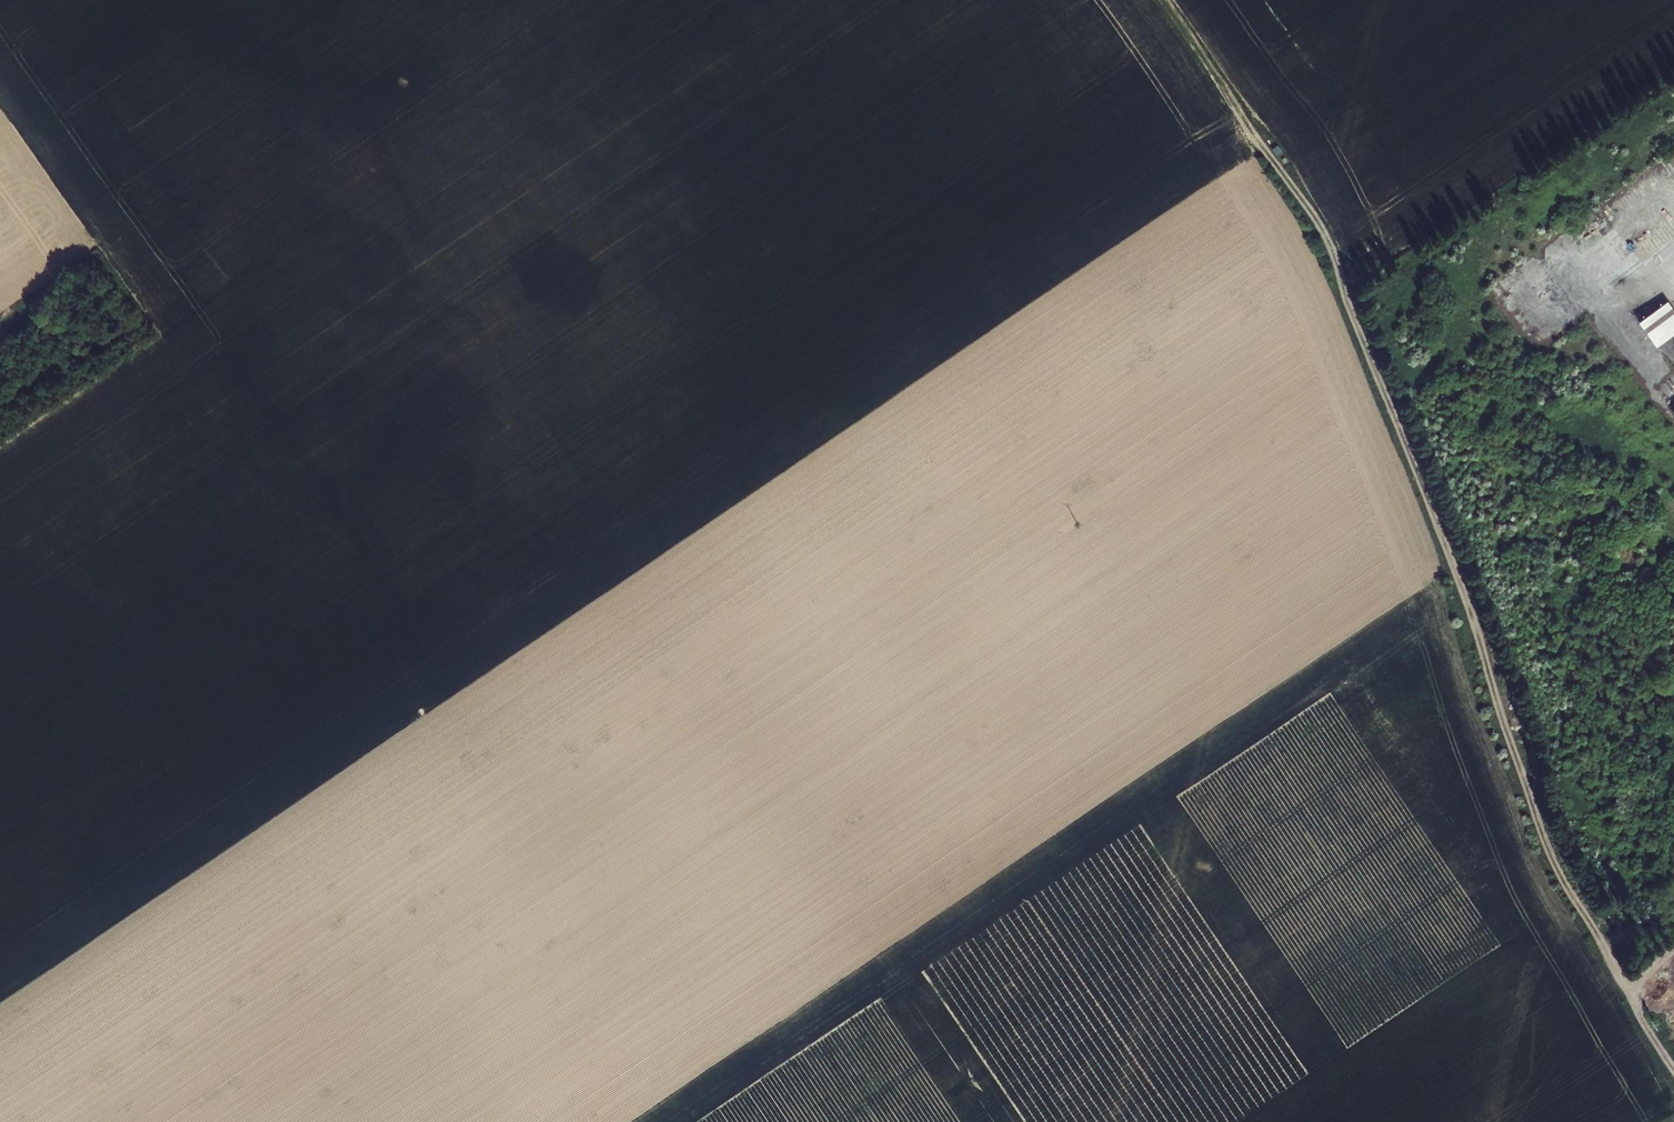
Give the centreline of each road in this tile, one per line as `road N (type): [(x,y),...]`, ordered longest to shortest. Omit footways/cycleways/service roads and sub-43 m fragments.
road 1 (track): [(1673,1071),(1550,854),(1472,616),(1332,248),(1164,0)]

